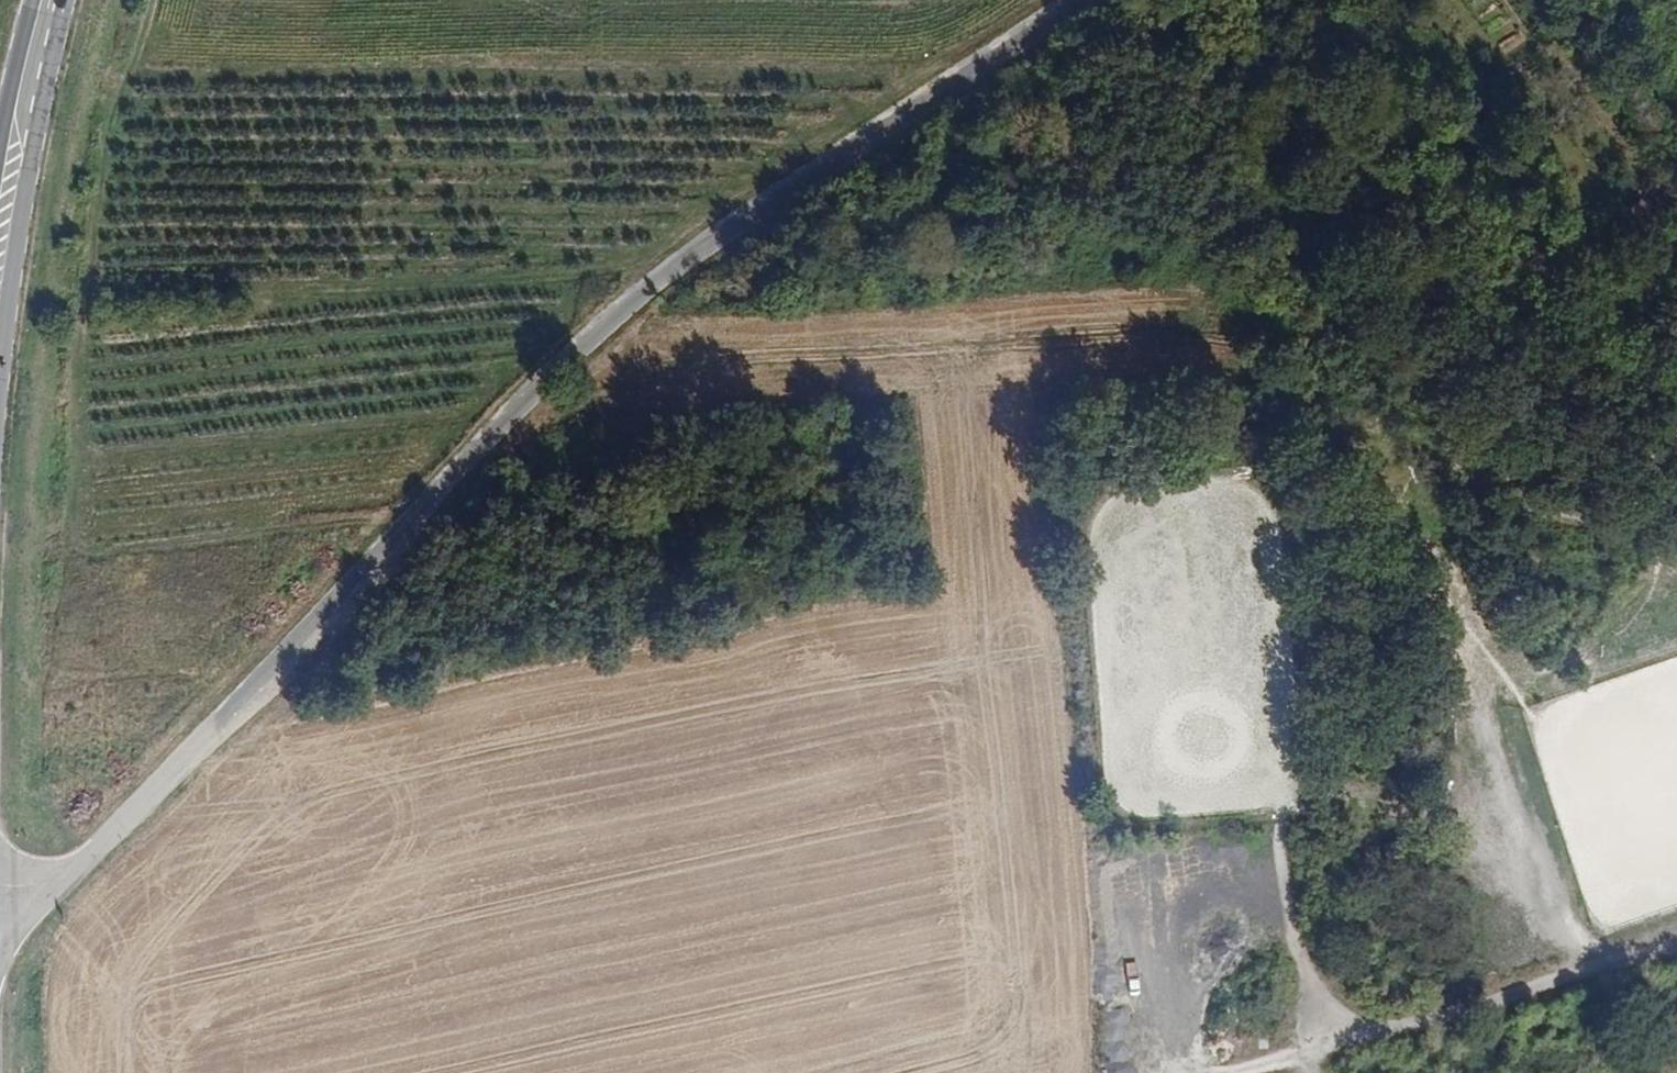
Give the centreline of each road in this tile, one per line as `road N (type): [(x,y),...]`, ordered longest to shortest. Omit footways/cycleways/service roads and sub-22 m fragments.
road 1 (tertiary): [(1081,0),(638,290),(62,883),(0,884)]
road 2 (track): [(1589,966),(1505,812),(1458,645),(1415,541),(1351,470),(1278,488)]
road 3 (track): [(150,0),(103,160),(75,390),(80,474),(71,592)]
road 4 (track): [(1220,1072),(1589,966),(1676,952)]
road 5 (primary): [(53,0),(8,200),(0,301)]
road 6 (track): [(1332,1042),(1289,914),(1278,813)]

